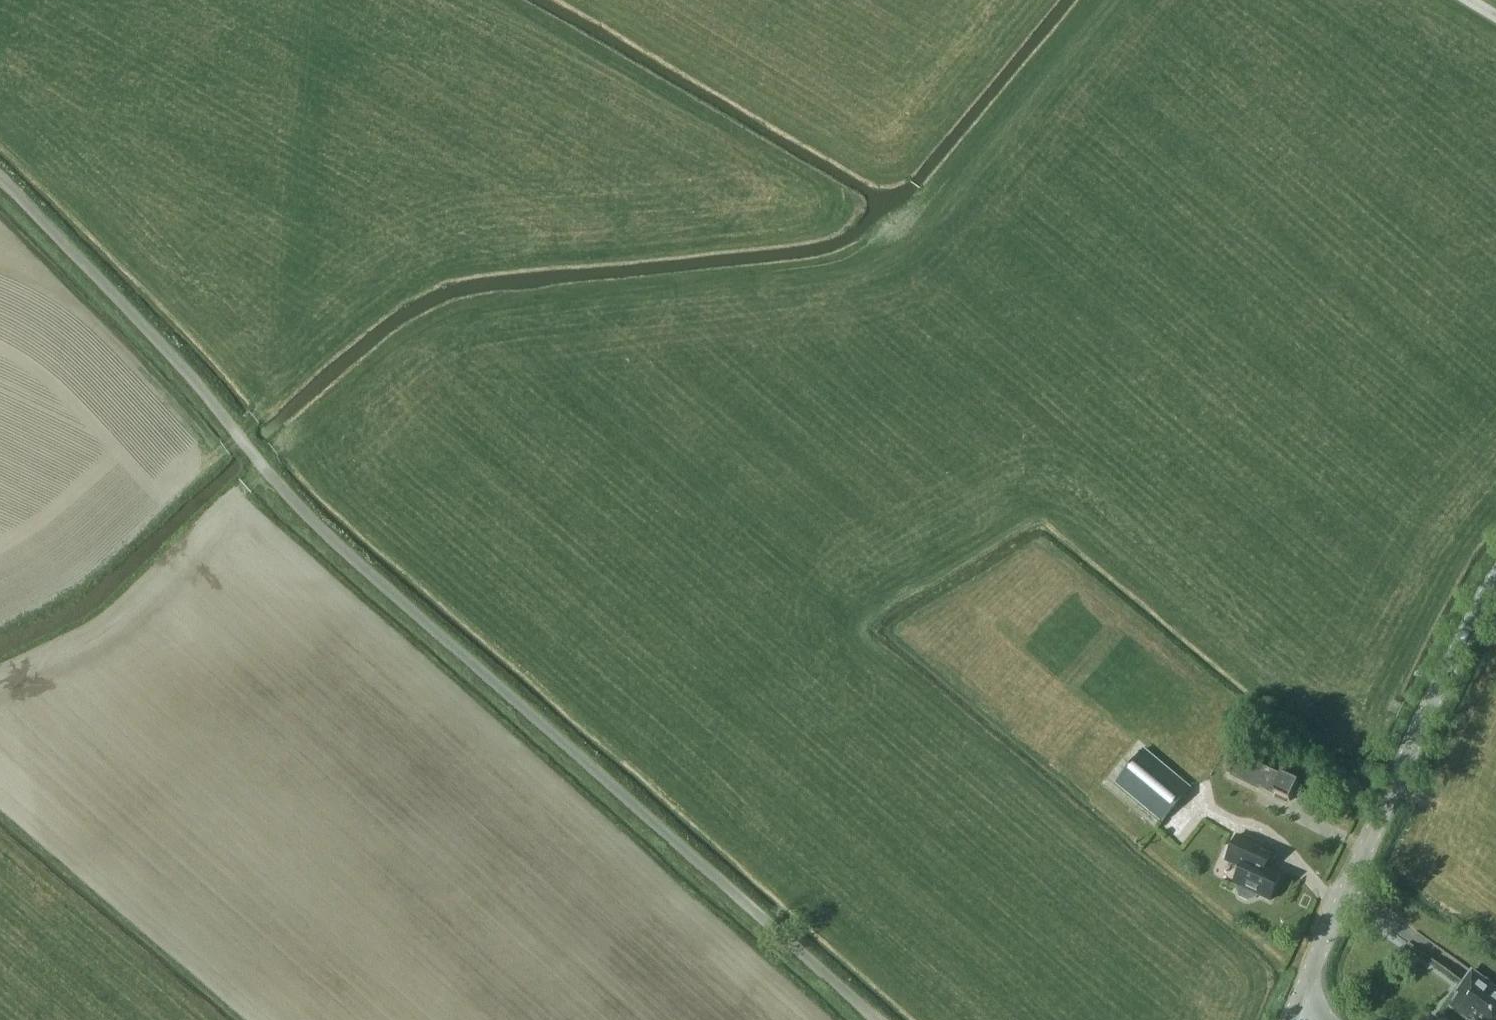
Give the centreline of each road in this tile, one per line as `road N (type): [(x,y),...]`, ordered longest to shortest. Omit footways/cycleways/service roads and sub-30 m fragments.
road 1 (tertiary): [(1297,1000),(1495,582)]

